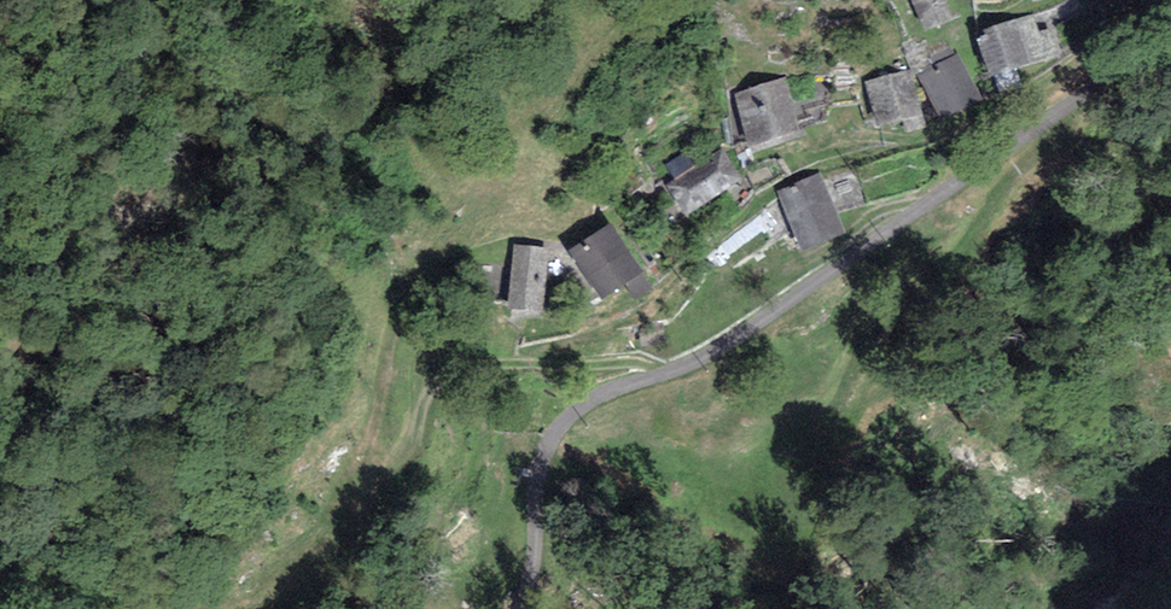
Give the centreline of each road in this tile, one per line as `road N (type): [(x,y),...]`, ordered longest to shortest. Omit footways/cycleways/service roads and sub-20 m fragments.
road 1 (track): [(655,375),(638,363),(468,366),(425,397),(415,448),(383,489)]
road 2 (track): [(571,608),(549,449)]

